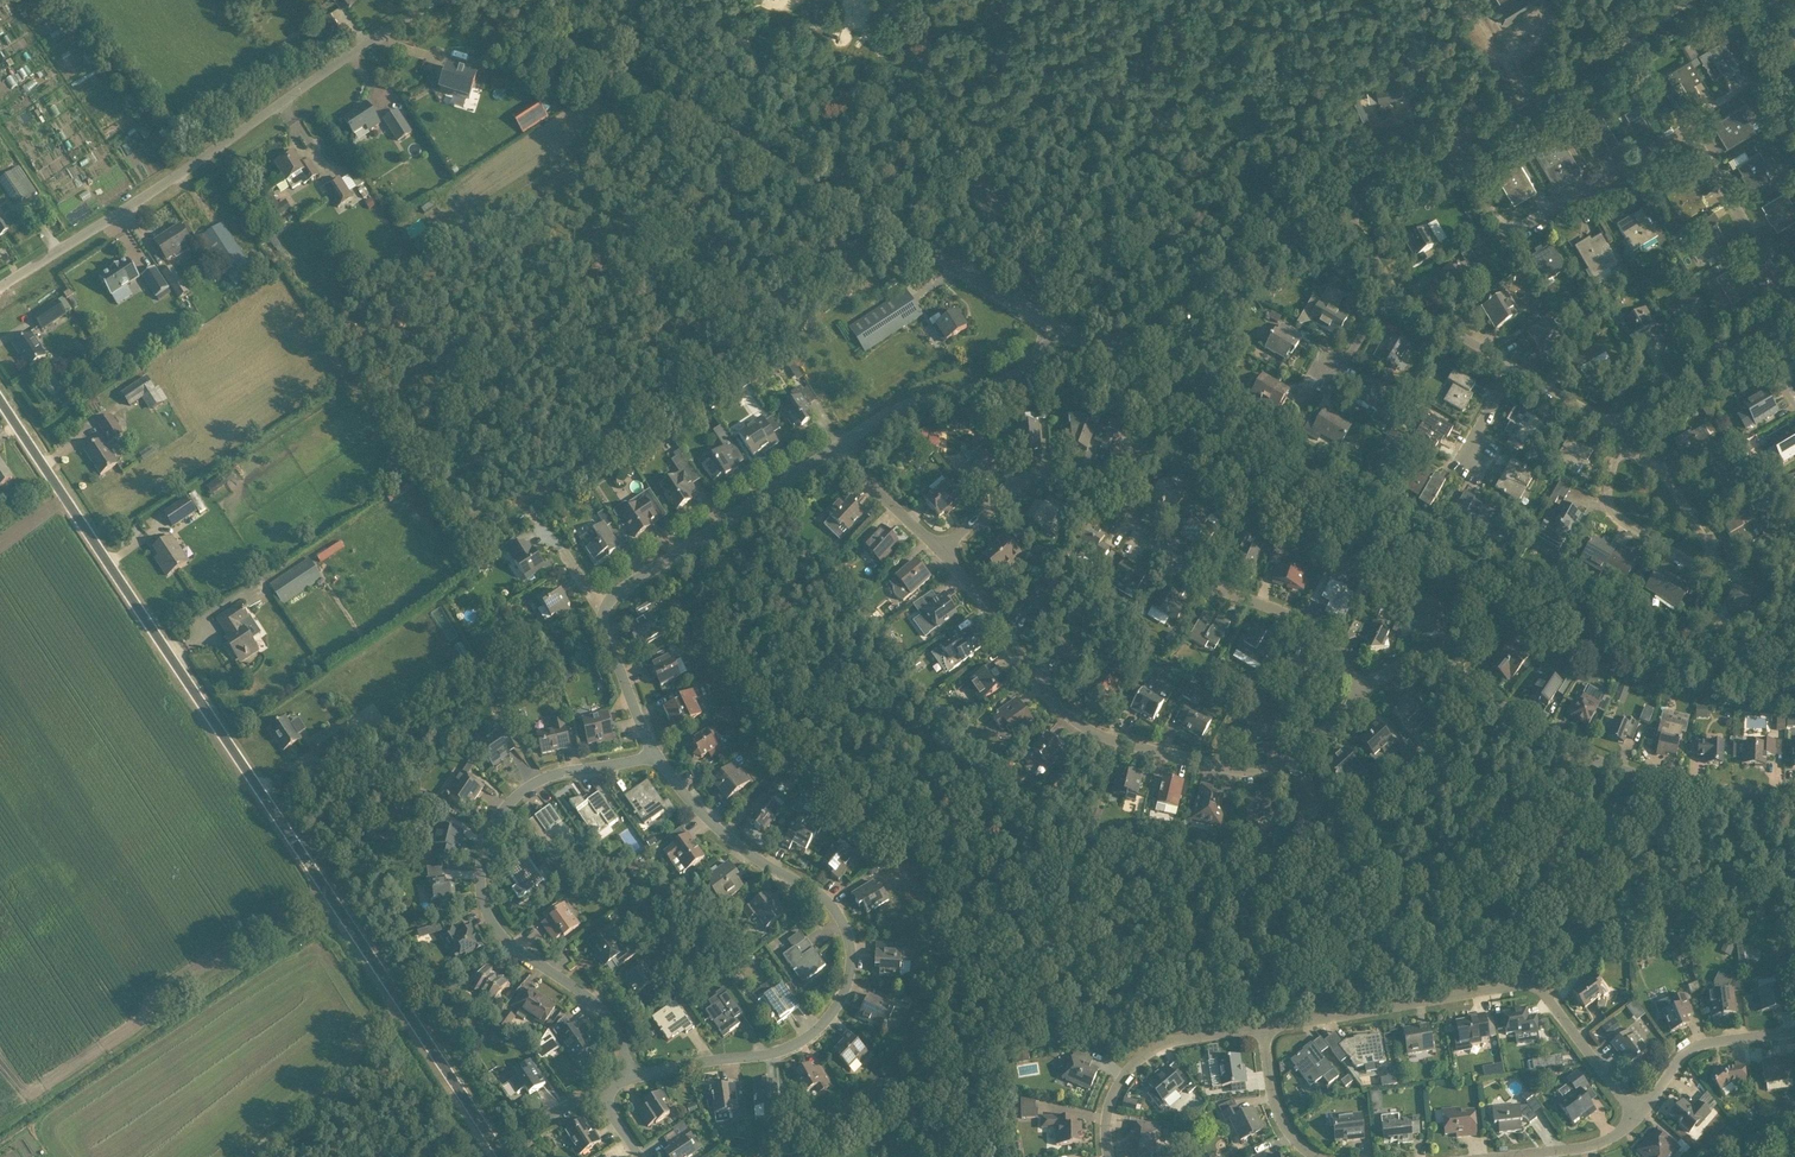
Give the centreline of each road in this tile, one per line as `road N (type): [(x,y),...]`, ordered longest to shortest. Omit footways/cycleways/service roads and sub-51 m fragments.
road 1 (unclassified): [(503,1156),(0,399)]
road 2 (unclassified): [(1047,320),(482,0)]
road 3 (residential): [(632,1078),(795,1046),(841,1000),(850,958),(825,899),(722,833),(656,755)]
road 4 (residential): [(1364,692),(1292,756),(1262,771),(1099,734),(1047,696),(940,552)]
road 5 (residential): [(1364,692),(1296,622),(1199,577),(1153,545),(1106,489),(1066,470),(1031,476),(940,552)]
road 6 (unclassified): [(0,288),(437,0)]
road 7 (residential): [(632,1078),(606,1013),(513,947),(491,921),(481,869),(501,812),(525,790),(552,775),(656,755)]
road 8 (residential): [(1794,793),(1698,789),(1631,773),(1579,753),(1516,717),(1457,669),(1427,660),(1402,664),(1364,692)]
road 9 (residential): [(1637,1116),(1539,988),(1261,1027)]
road 10 (track): [(894,0),(1038,314)]
road 11 (unclassified): [(1047,320),(1110,353),(1343,209)]
road 12 (residential): [(1451,141),(1508,235),(1687,127)]
road 13 (residential): [(604,611),(612,597),(838,447)]
road 14 (unclassified): [(1451,141),(1682,0)]
road 15 (residential): [(838,447),(915,403),(1012,379),(1038,352),(1047,320)]
road 16 (residential): [(1616,441),(1609,504),(1625,526),(1715,569),(1685,507)]
road 17 (residential): [(1261,1027),(1144,1053),(1108,1109),(1109,1156)]
road 18 (residential): [(1794,304),(1687,127)]
road 19 (residential): [(1637,1116),(1682,1057),(1710,1042),(1794,1033)]
road 20 (residential): [(1611,421),(1757,338)]
road 21 (residential): [(656,755),(603,632),(604,611)]
road 22 (residential): [(1498,1156),(1582,1148),(1615,1137),(1637,1116)]
road 23 (residential): [(1316,1156),(1292,1140),(1275,1108),(1261,1027)]
road 24 (residential): [(940,552),(838,447)]
road 25 (residential): [(1392,289),(1514,368)]
road 26 (unclassified): [(1343,209),(1451,141)]

